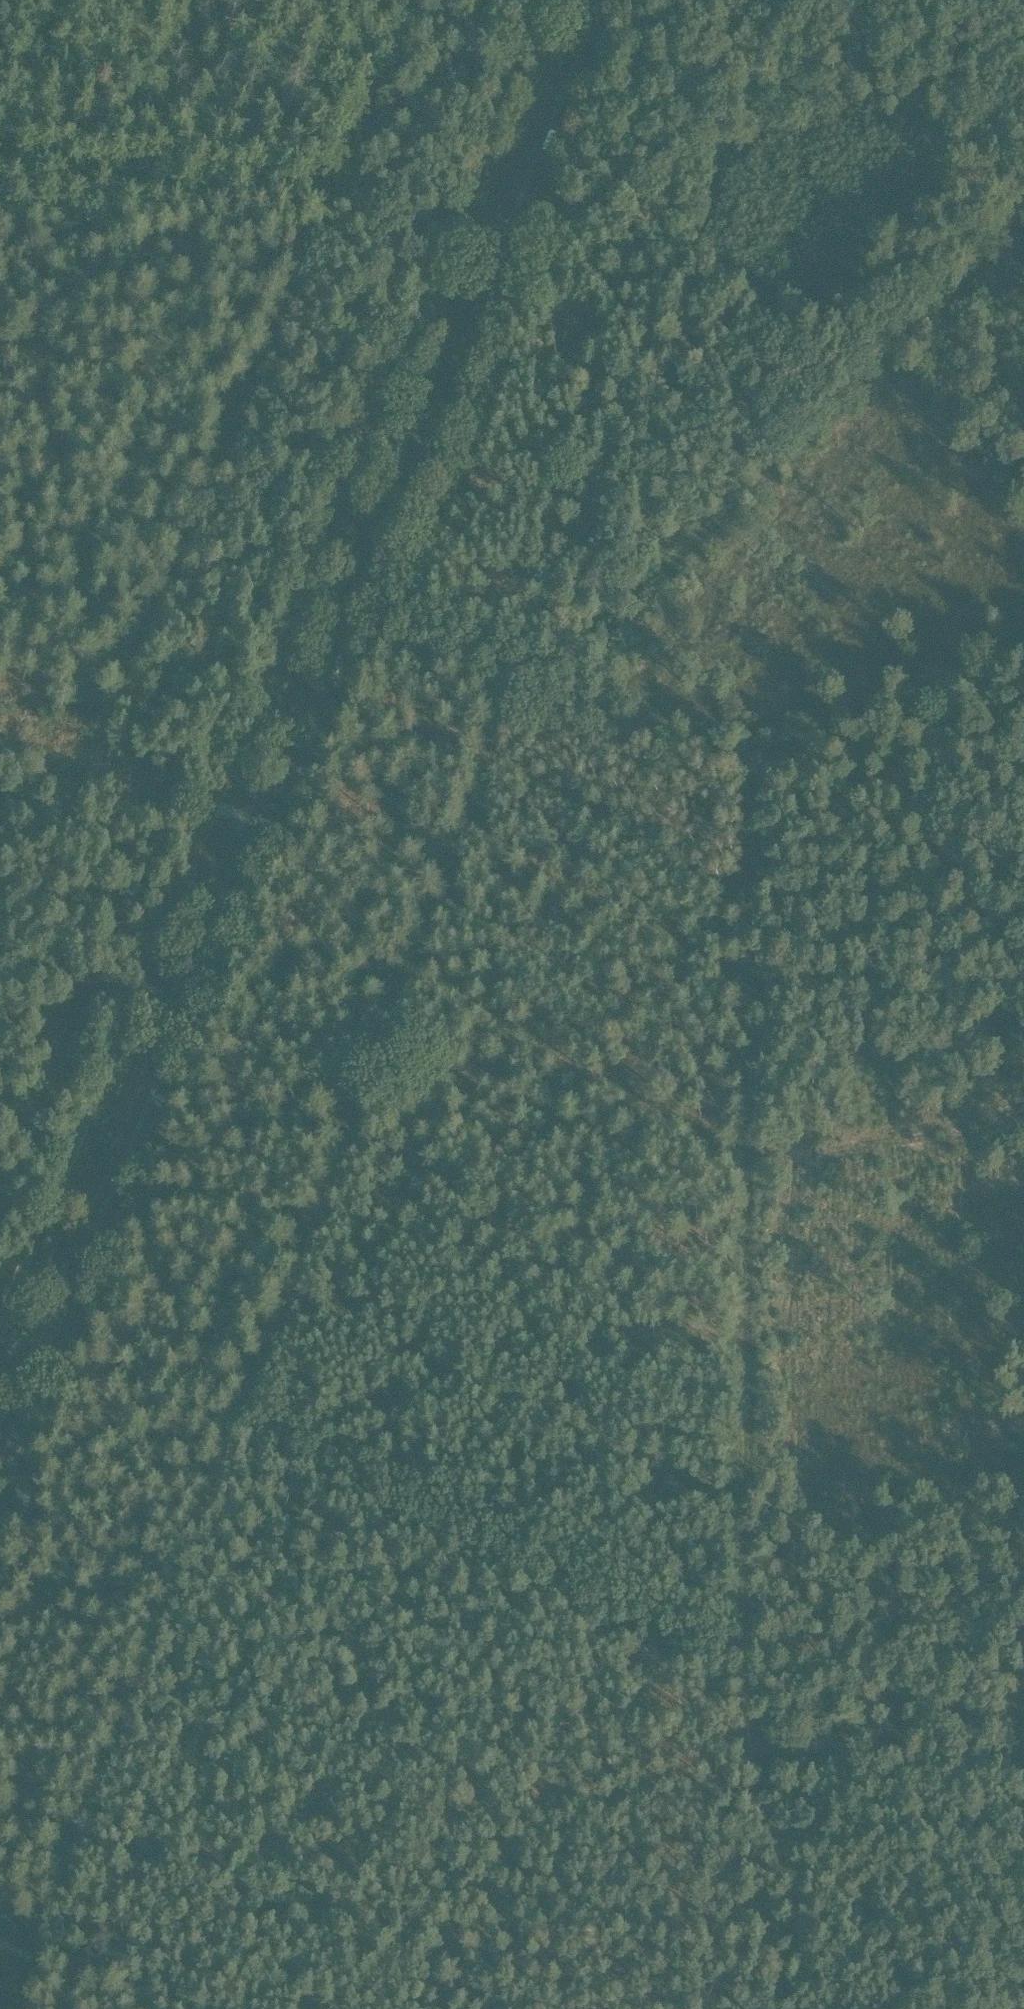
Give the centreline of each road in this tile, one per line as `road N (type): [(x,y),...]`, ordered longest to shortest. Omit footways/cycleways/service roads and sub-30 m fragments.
road 1 (primary): [(0,1461),(602,0)]
road 2 (track): [(398,0),(100,772)]
road 3 (track): [(511,688),(558,657),(1023,208)]
road 4 (track): [(238,1428),(744,1685)]
road 5 (track): [(457,2008),(600,1612)]
road 6 (track): [(0,747),(215,804),(262,824)]

